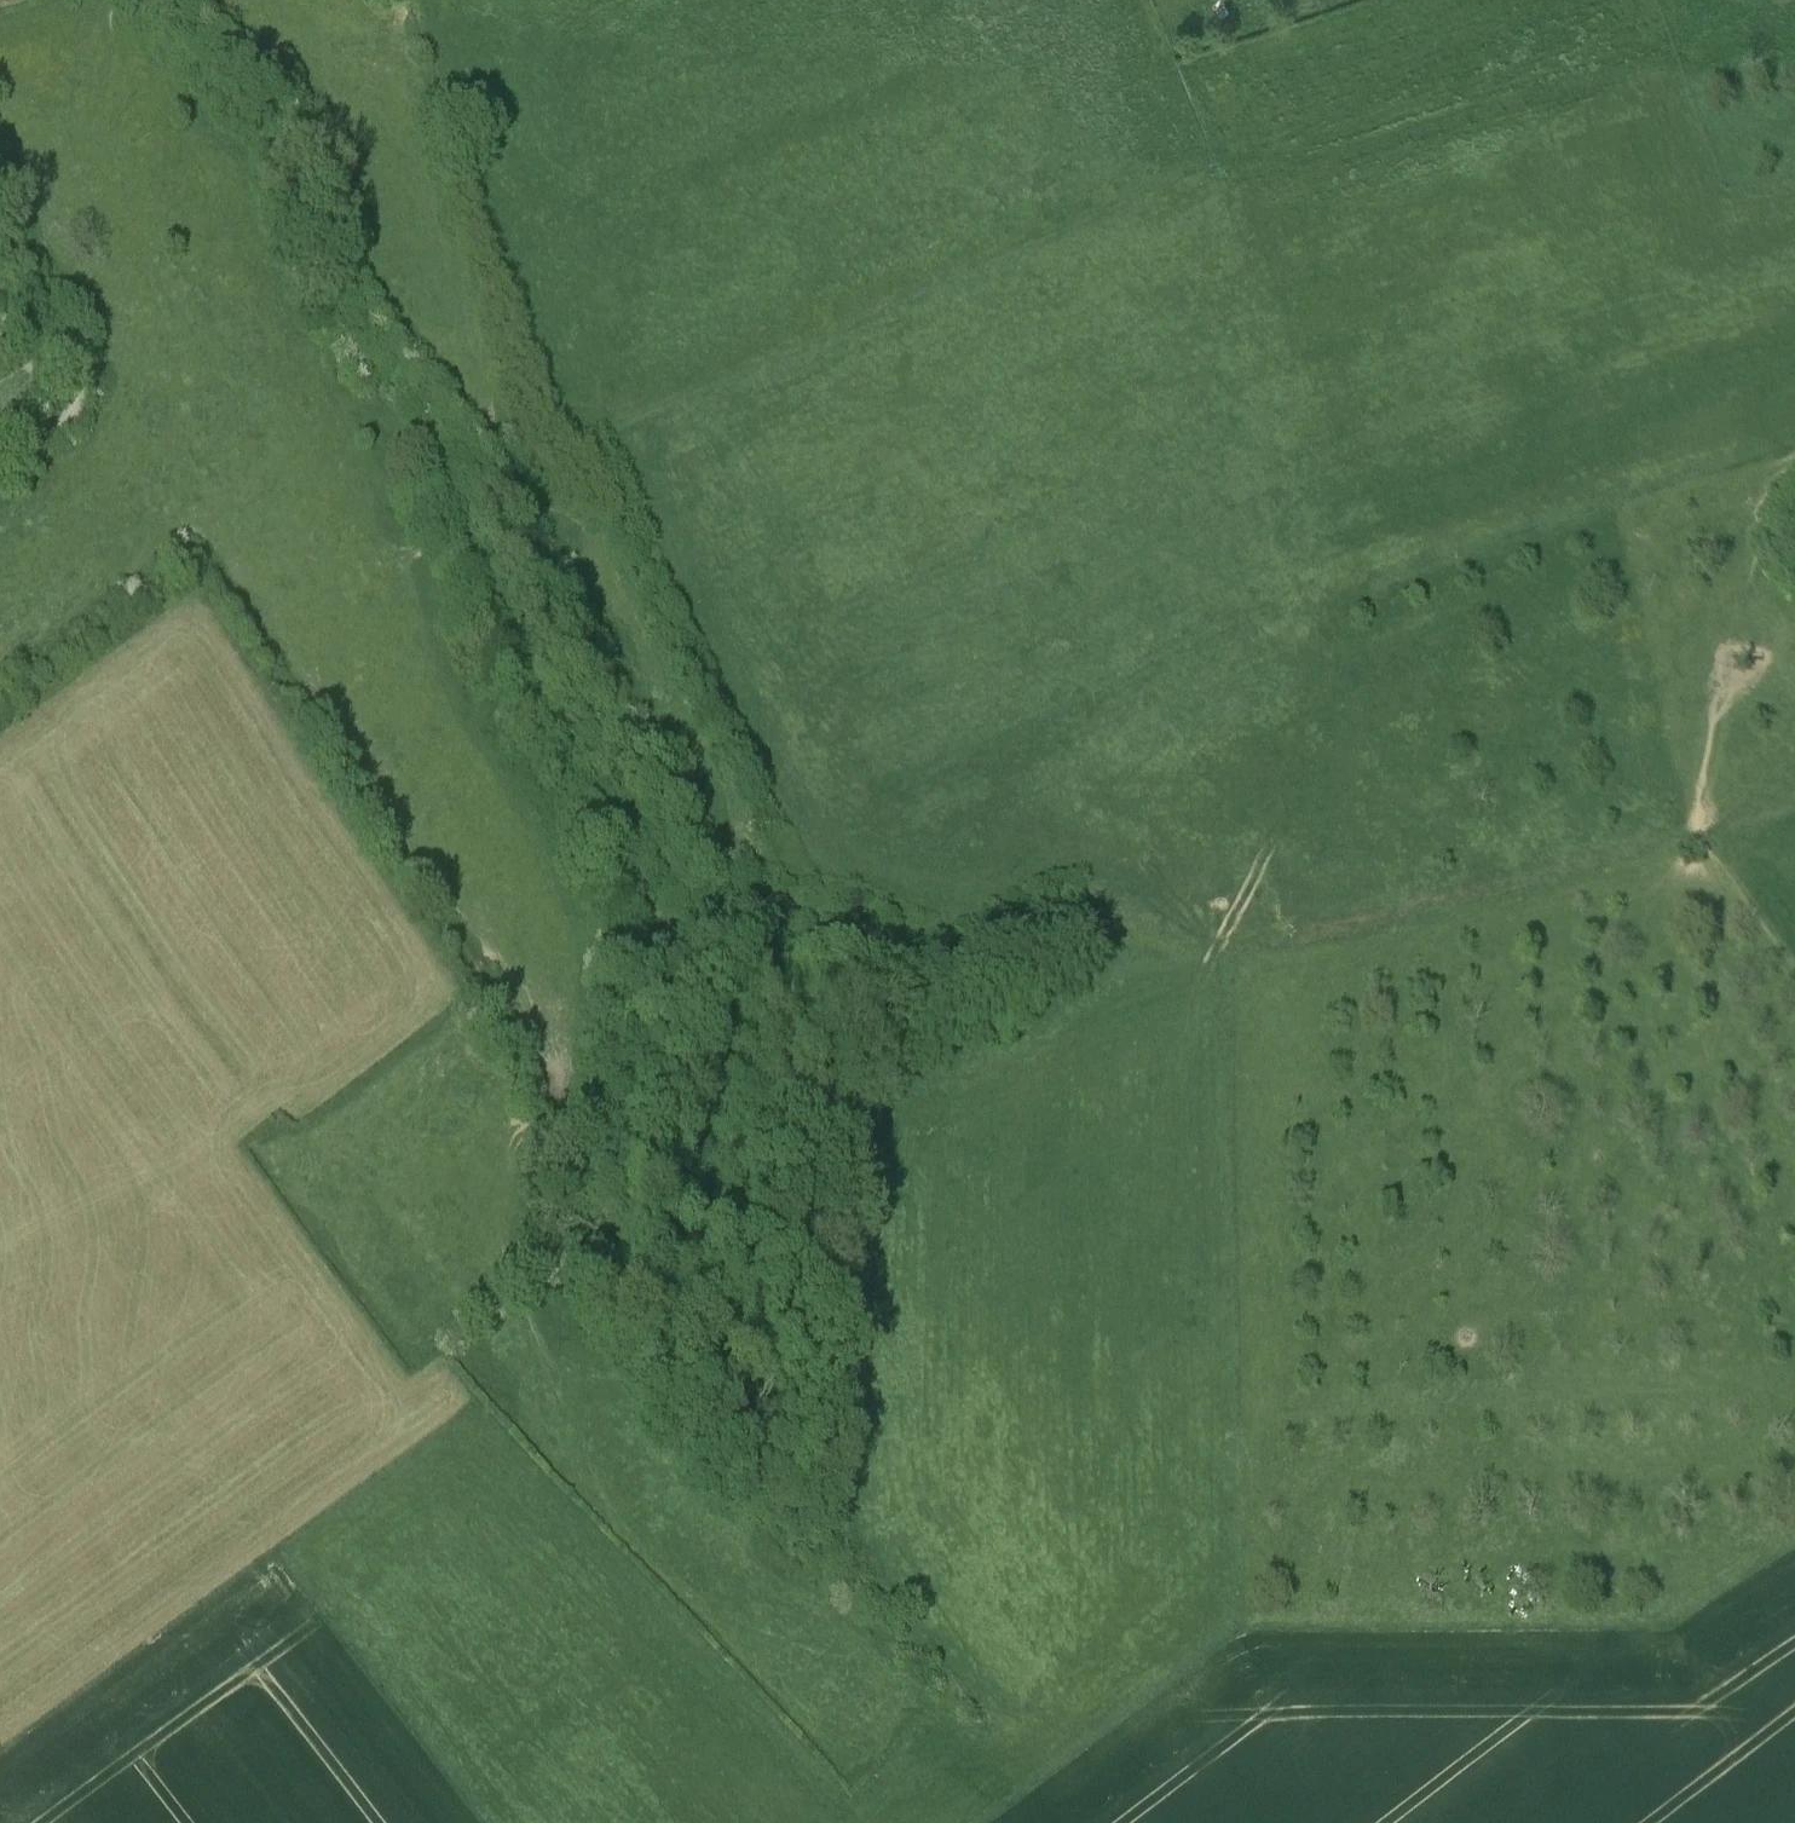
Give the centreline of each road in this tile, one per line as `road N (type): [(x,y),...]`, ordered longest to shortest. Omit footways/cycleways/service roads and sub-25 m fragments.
road 1 (track): [(0,464),(64,422),(77,384),(59,338),(0,252)]

